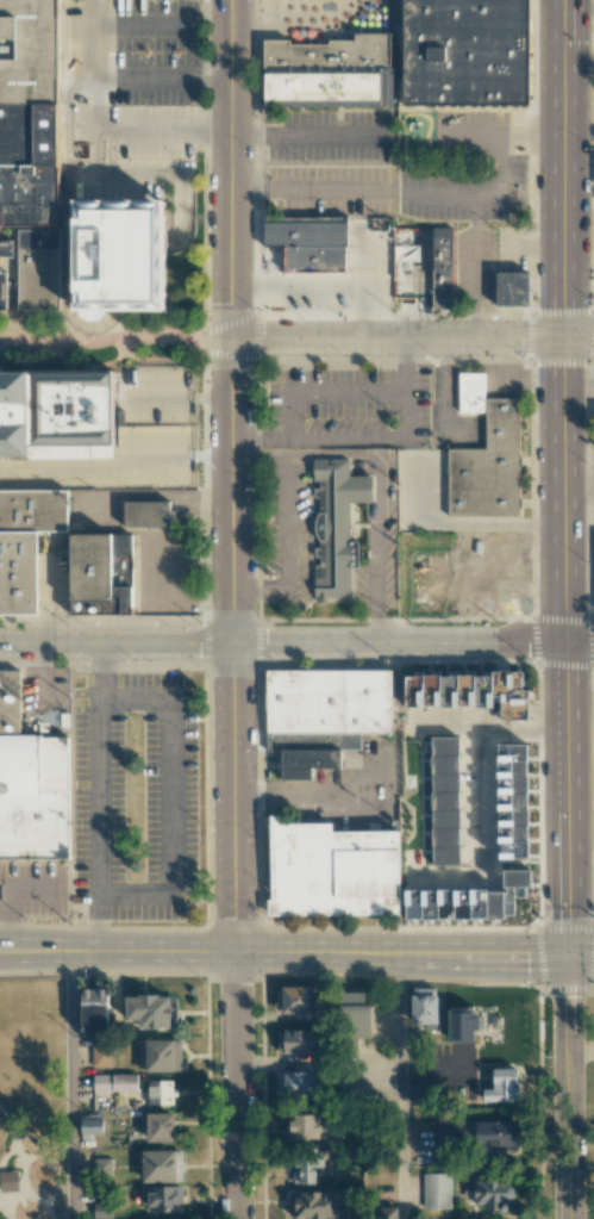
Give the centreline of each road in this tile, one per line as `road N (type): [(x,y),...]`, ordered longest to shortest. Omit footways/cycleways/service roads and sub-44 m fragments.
road 1 (residential): [(237,1218),(231,0)]
road 2 (secondary): [(563,0),(568,956)]
road 3 (residential): [(0,643),(593,643)]
road 4 (secondary): [(0,952),(568,956)]
road 5 (residential): [(231,338),(593,338)]
road 6 (residential): [(568,956),(570,1218)]

